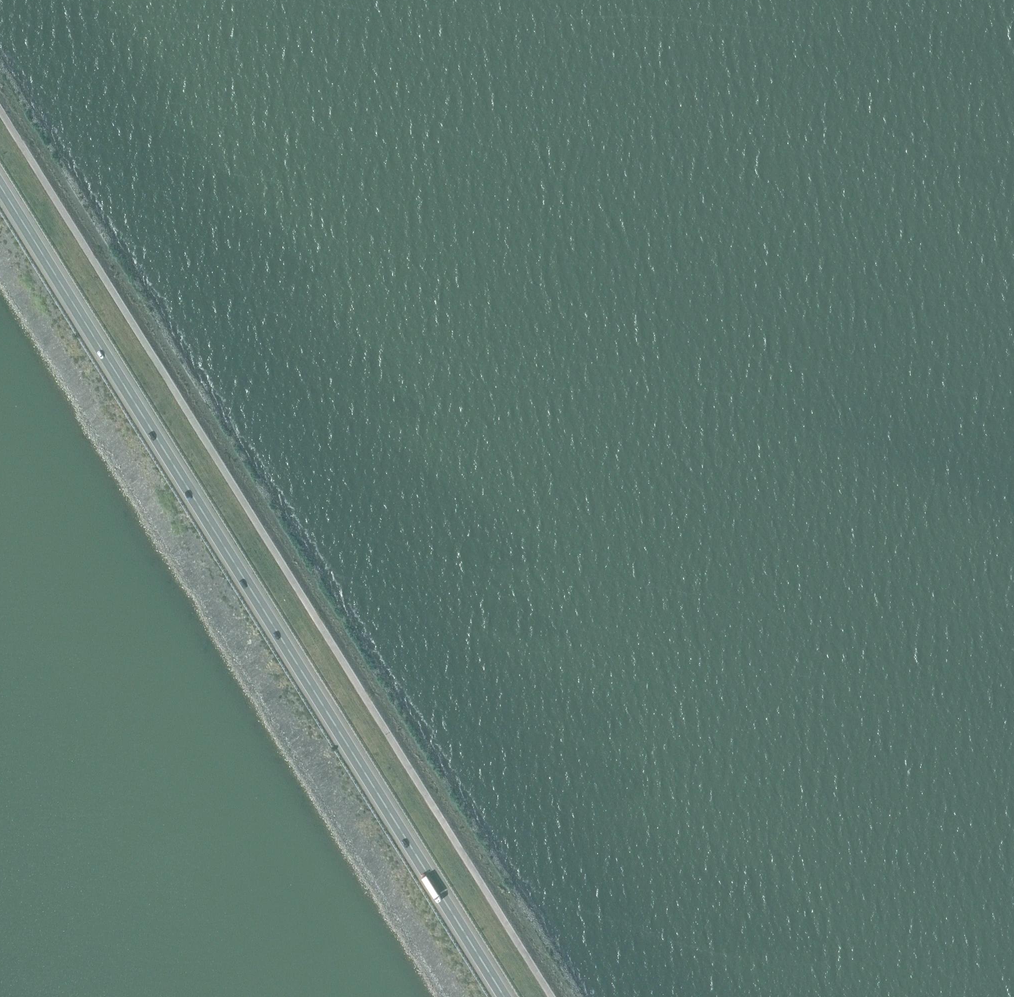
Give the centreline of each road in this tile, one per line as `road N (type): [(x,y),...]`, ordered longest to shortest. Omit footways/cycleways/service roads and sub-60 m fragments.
road 1 (trunk): [(504,996),(0,186)]

